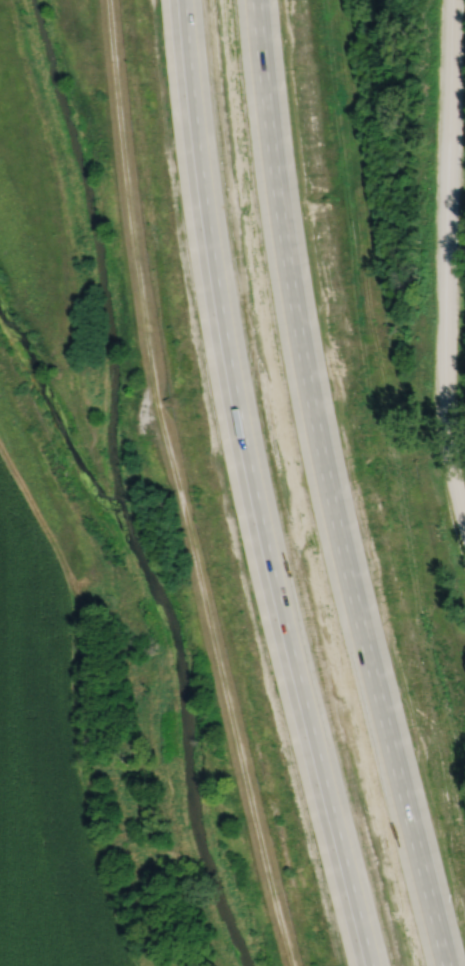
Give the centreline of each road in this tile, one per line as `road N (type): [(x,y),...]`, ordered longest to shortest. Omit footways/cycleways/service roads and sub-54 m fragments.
road 1 (motorway): [(201,0),(245,353),(391,965)]
road 2 (motorway): [(464,965),(320,361),(274,0)]
road 3 (residential): [(109,0),(138,259),(293,965)]
road 4 (tertiary): [(450,0),(444,426),(464,523)]

